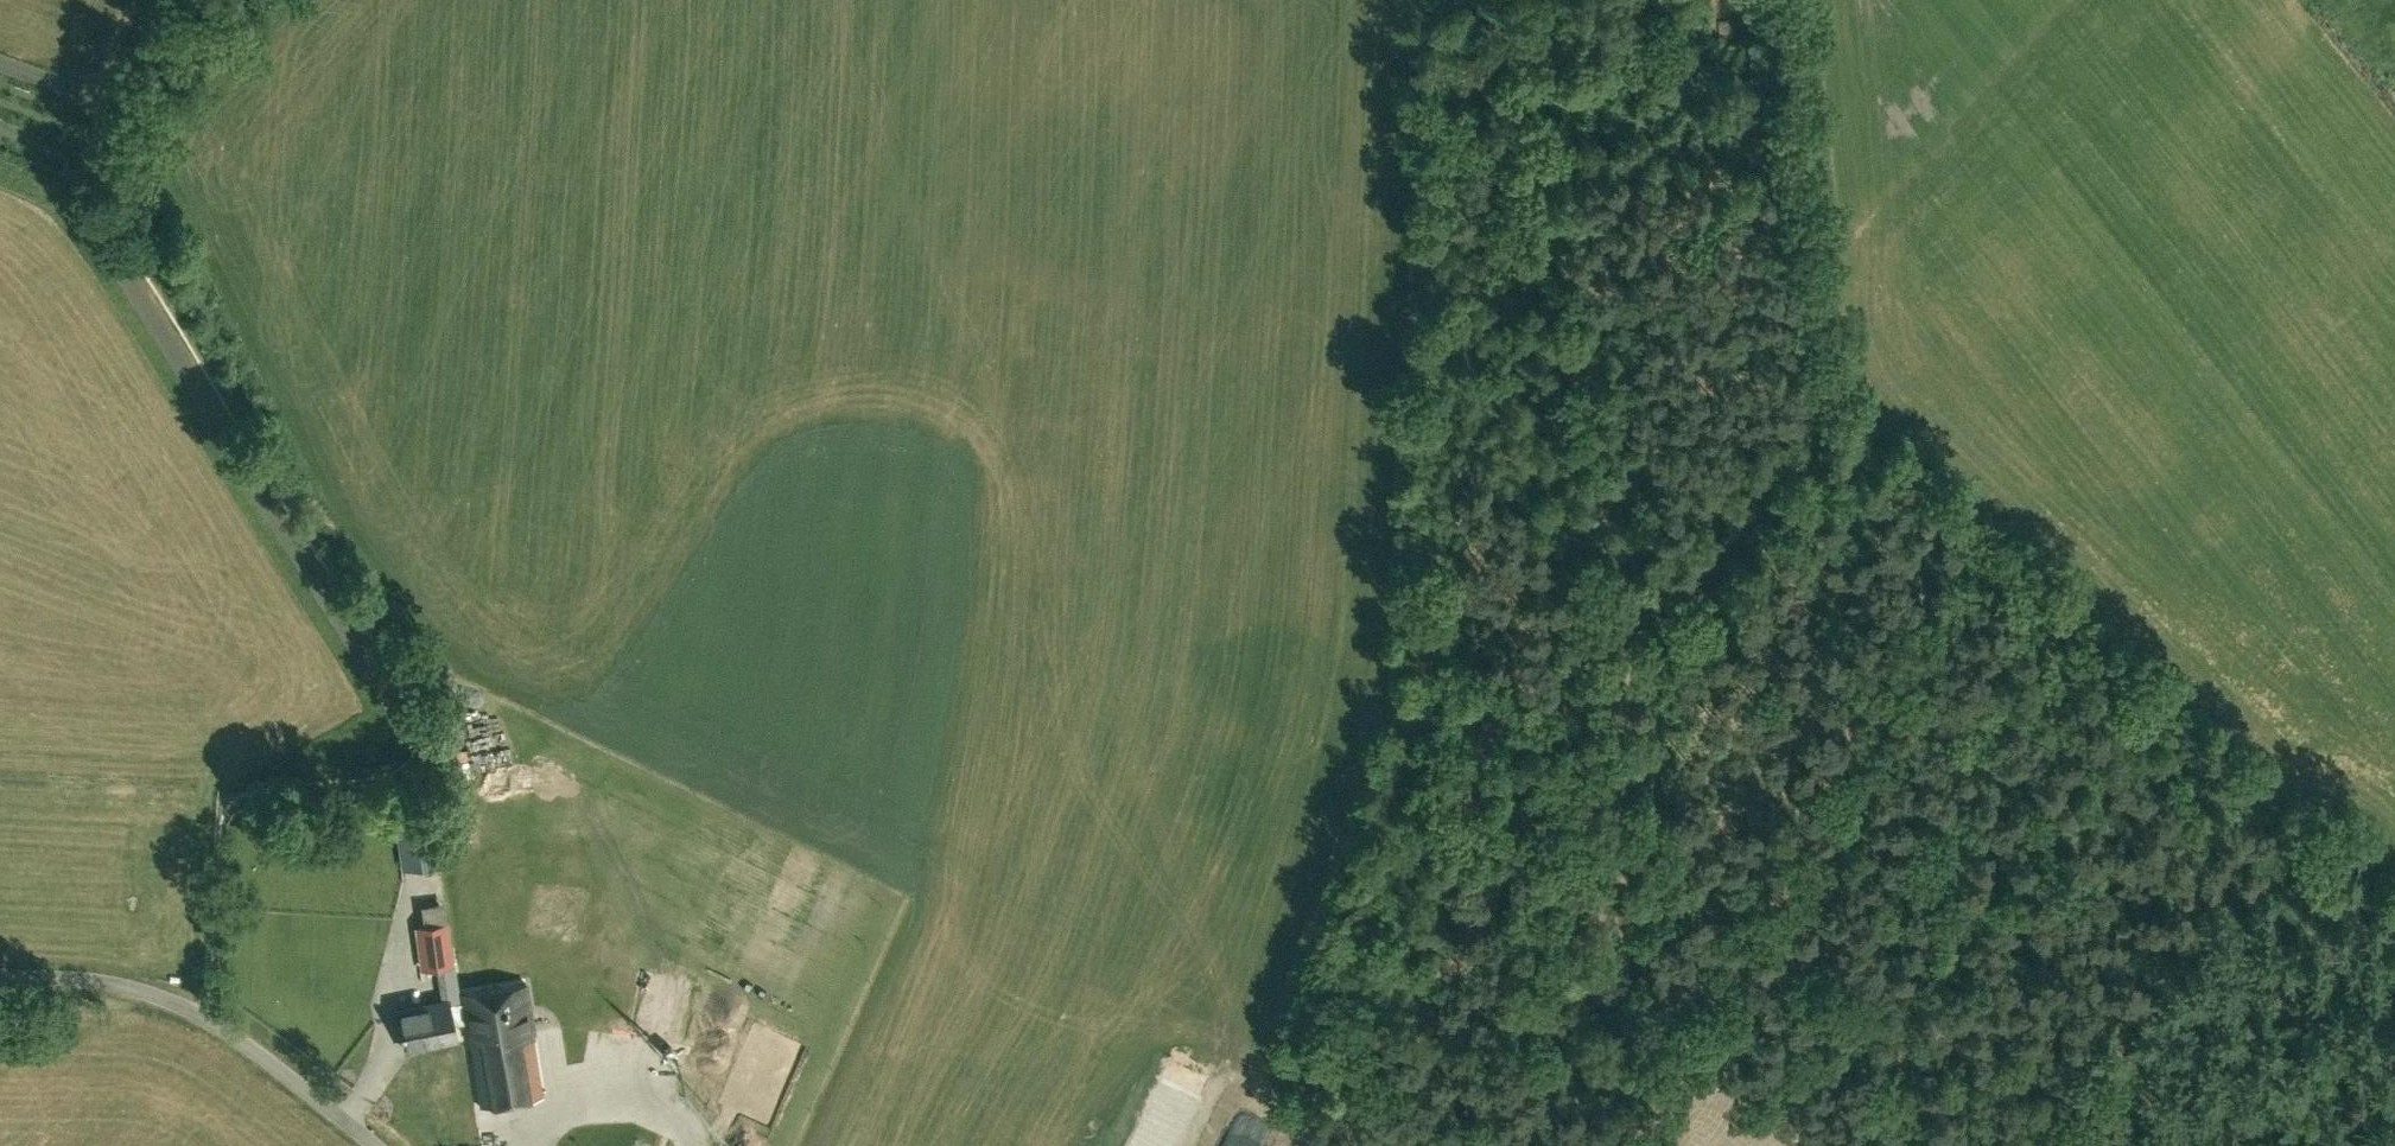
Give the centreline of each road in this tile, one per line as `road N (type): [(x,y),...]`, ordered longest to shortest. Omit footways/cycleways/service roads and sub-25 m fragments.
road 1 (track): [(1811,1145),(1738,1096),(1692,1052),(1626,910),(1619,873),(1626,622),(1527,0)]
road 2 (unclassified): [(374,1145),(204,1019),(118,987),(0,978)]

